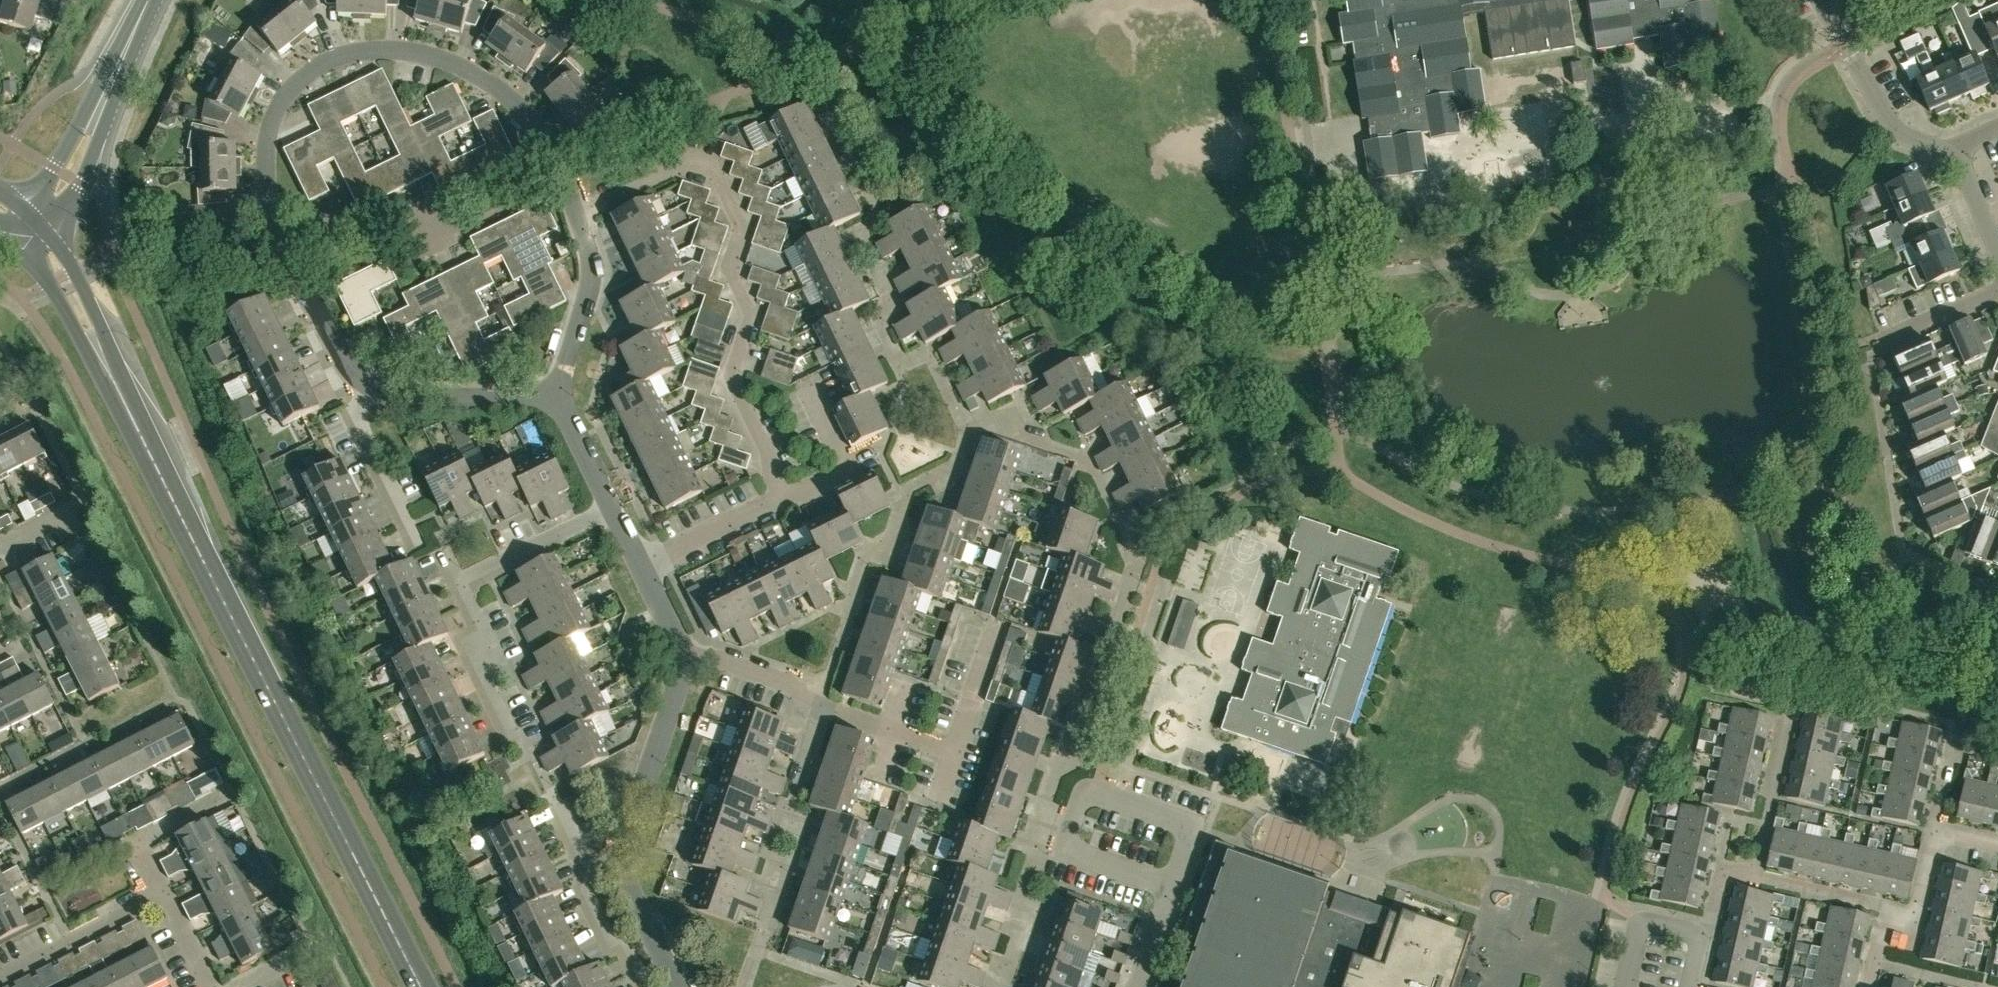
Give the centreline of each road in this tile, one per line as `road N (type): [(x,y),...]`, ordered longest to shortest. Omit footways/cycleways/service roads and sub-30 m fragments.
road 1 (tertiary): [(421,986),(52,254),(30,231)]
road 2 (residential): [(577,217),(555,161),(518,106),(451,63),(351,52),(295,85),(274,119),(267,189),(290,260)]
road 3 (residential): [(785,501),(733,380),(743,312),(728,265),(735,227),(713,178),(698,163),(677,165),(577,217)]
road 4 (residential): [(591,868),(469,645),(485,638),(465,596),(471,578),(611,509)]
road 5 (residential): [(954,750),(824,708),(791,684),(723,661),(681,661)]
road 6 (tertiary): [(30,231),(68,177),(149,0)]
road 7 (residential): [(1698,935),(1712,920),(1724,871),(1753,876),(1785,721)]
road 8 (residential): [(623,868),(630,818),(681,661)]
road 9 (residential): [(1946,152),(1889,124),(1821,0)]
road 10 (residential): [(1868,986),(1888,915),(1915,917),(1933,829)]
road 11 (residential): [(373,387),(405,396),(560,396)]
road 12 (residential): [(0,978),(165,894)]
road 13 (residential): [(560,396),(589,291),(577,217)]
road 14 (residential): [(419,550),(358,417),(373,387)]
road 15 (residential): [(1190,819),(1134,986)]
road 16 (residential): [(785,501),(828,482),(844,462),(809,380)]
road 17 (residential): [(640,566),(785,501)]
road 18 (residential): [(290,260),(405,221),(420,223),(434,239)]
road 19 (residential): [(290,260),(349,367),(373,387)]
road 20 (residential): [(165,894),(139,843),(221,800)]
road 21 (residential): [(591,868),(582,886),(645,986)]
road 22 (residential): [(677,986),(623,868)]
road 23 (residential): [(611,509),(560,396)]

